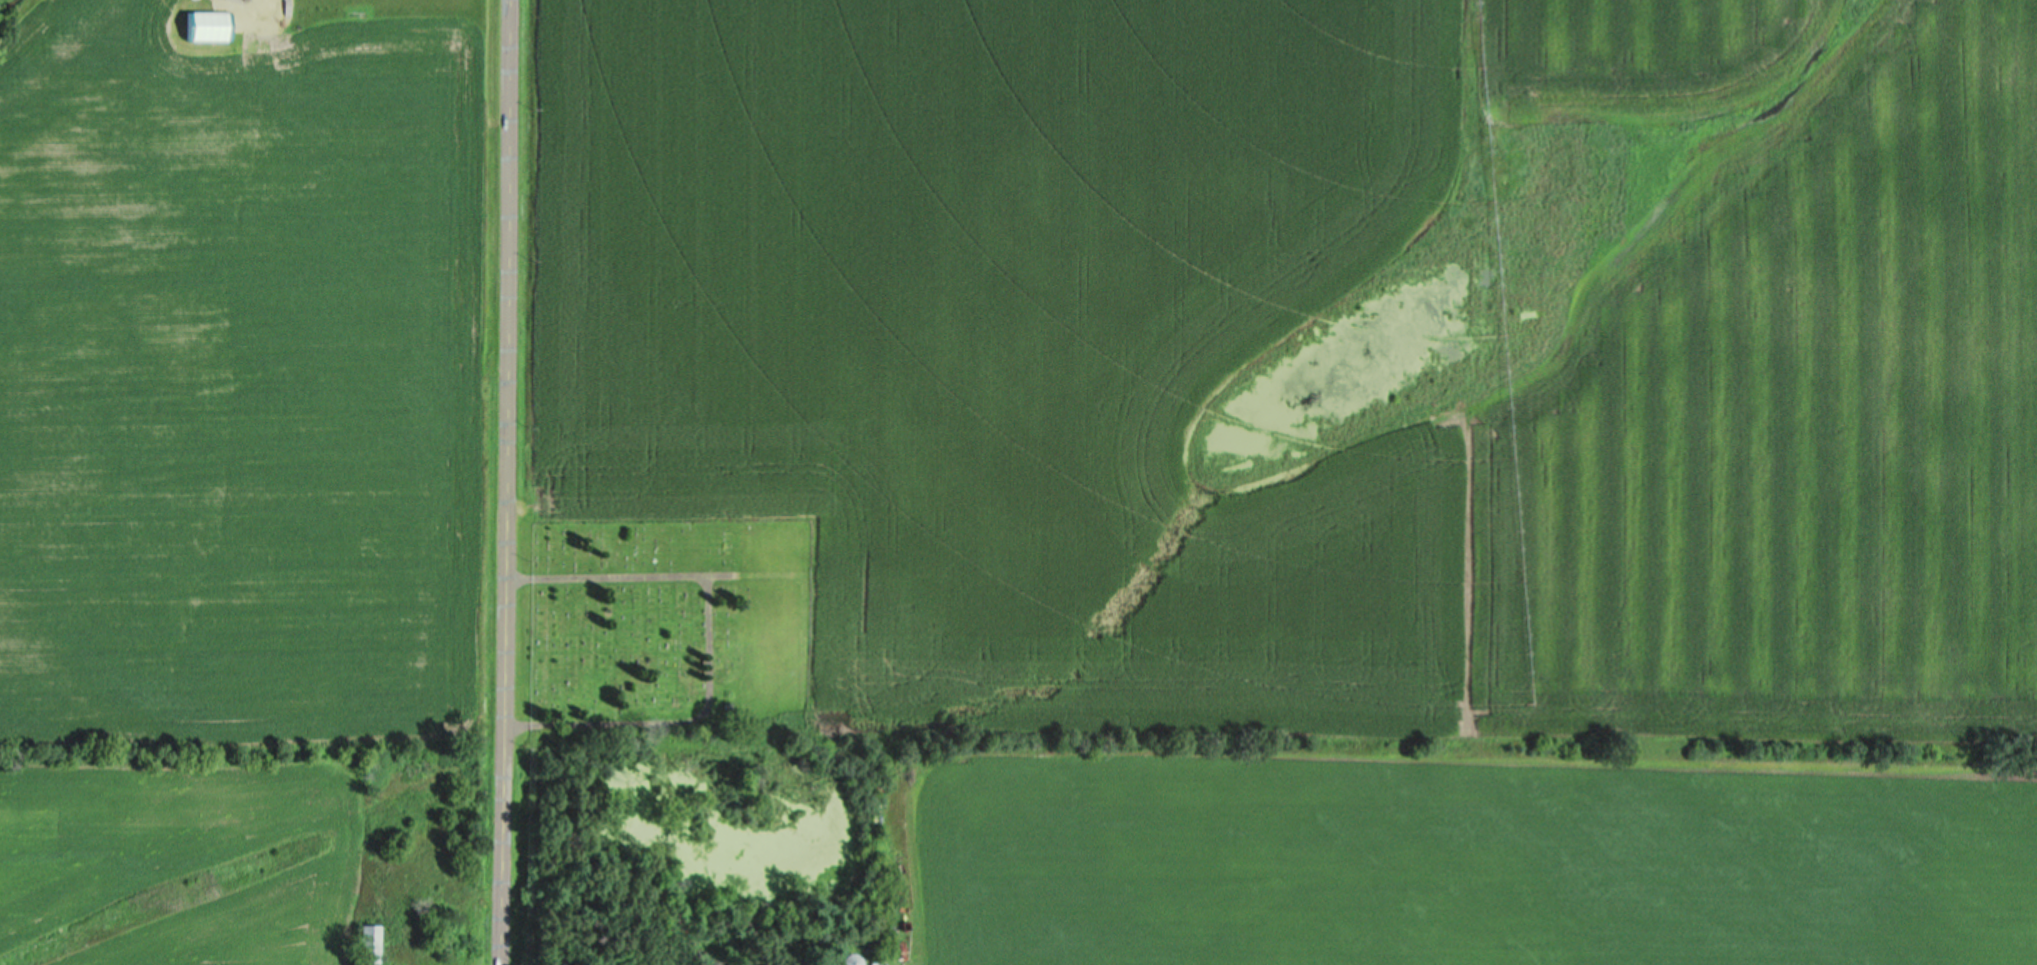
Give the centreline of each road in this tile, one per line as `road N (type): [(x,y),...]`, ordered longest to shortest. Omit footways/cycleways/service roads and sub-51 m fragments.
road 1 (secondary): [(501,964),(513,0)]
road 2 (residential): [(711,574),(710,709),(699,720),(508,726)]
road 3 (residential): [(509,580),(739,573)]

